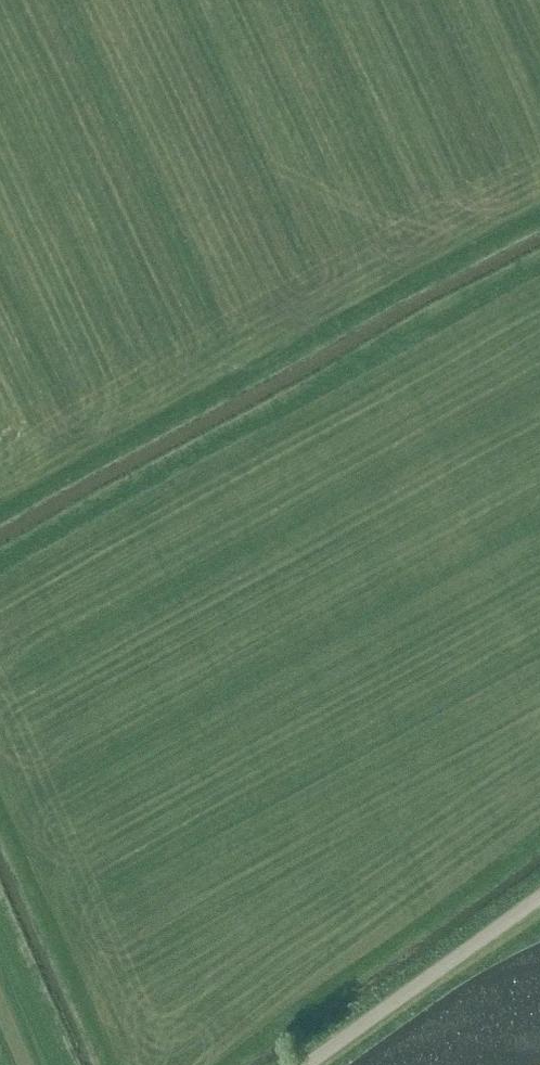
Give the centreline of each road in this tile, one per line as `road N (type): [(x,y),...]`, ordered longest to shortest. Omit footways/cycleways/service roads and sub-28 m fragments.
road 1 (unclassified): [(304,1064),(539,896)]

